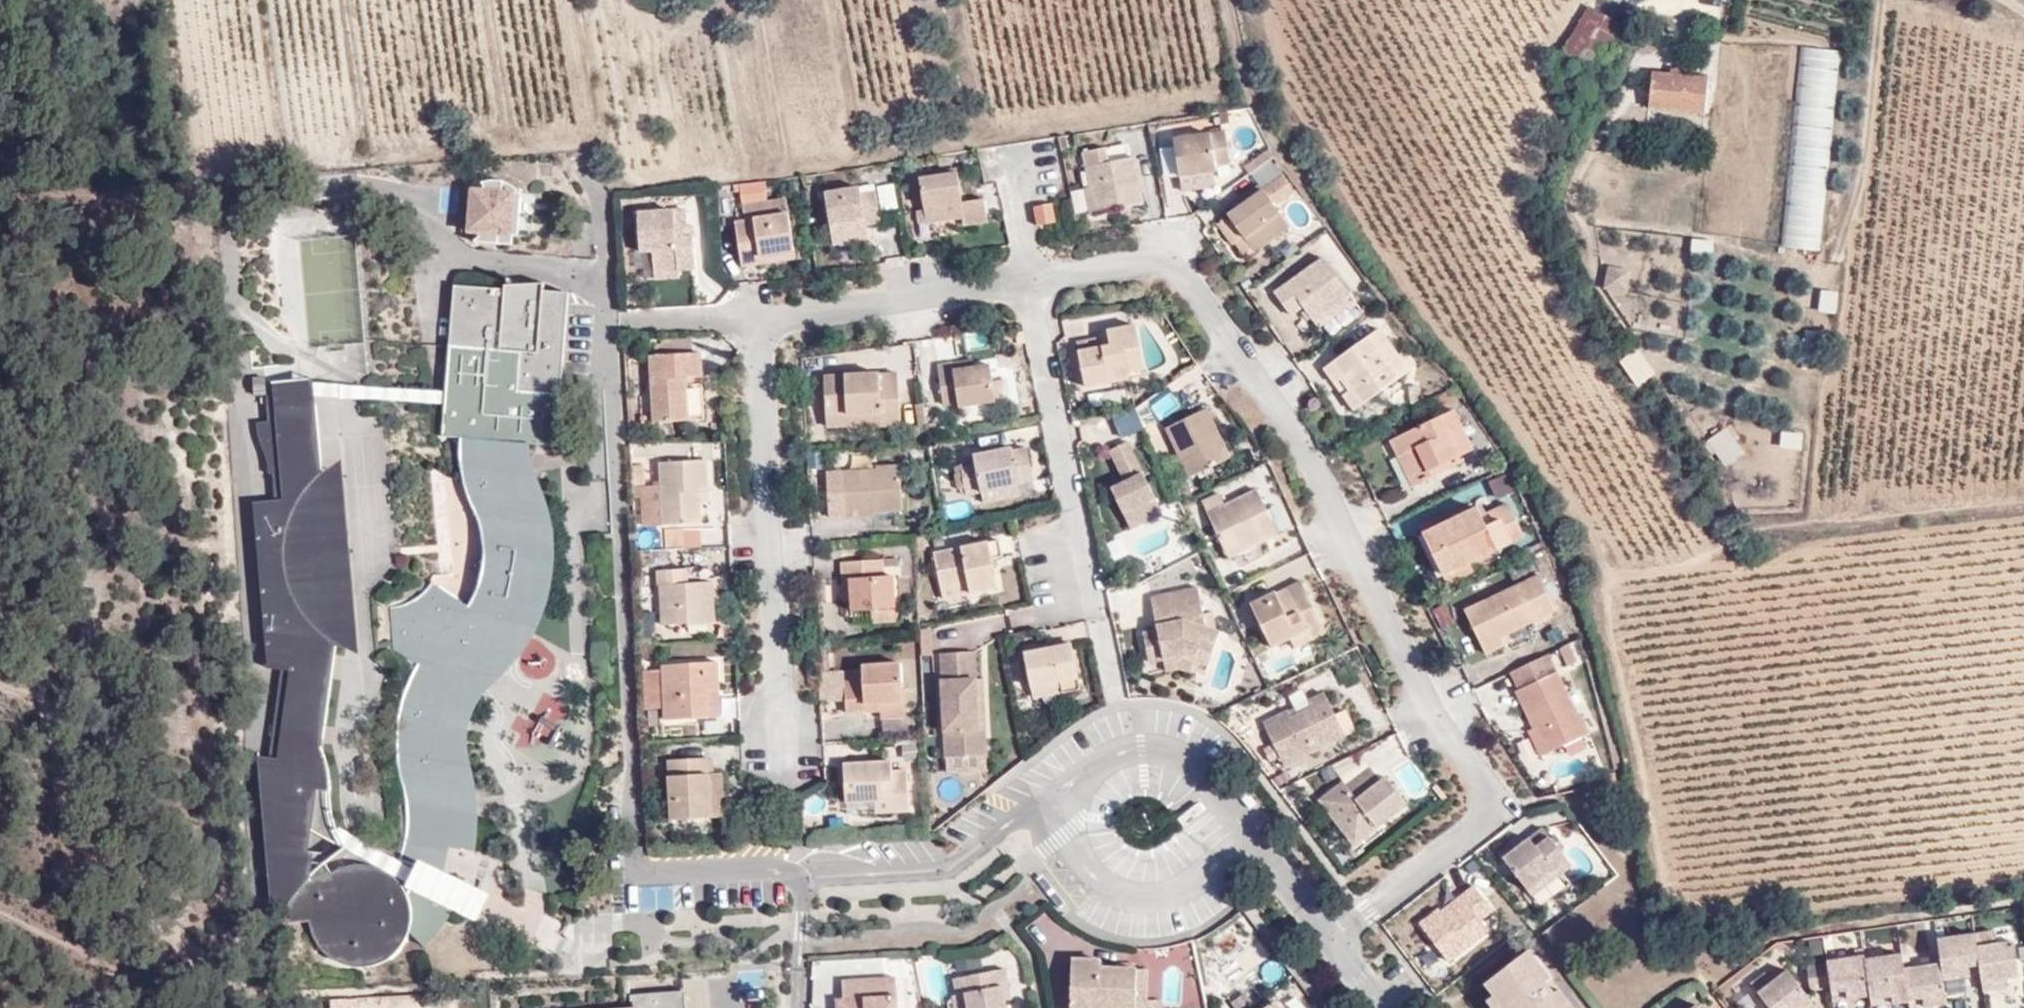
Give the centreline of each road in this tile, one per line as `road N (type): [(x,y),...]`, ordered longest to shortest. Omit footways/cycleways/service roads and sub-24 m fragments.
road 1 (residential): [(1335,935),(1480,814),(1480,773),(1410,684),(1310,459),(1166,277),(1115,266),(1026,280)]
road 2 (residential): [(1026,280),(757,320),(776,737)]
road 3 (residential): [(1096,613),(1026,280)]
road 4 (residential): [(1022,813),(1058,861),(1105,897),(1165,895),(1201,881),(1250,833)]
road 5 (residential): [(1250,833),(1225,791),(1183,761),(1134,753),(1078,774),(1022,813)]
road 6 (residential): [(1022,813),(922,870),(795,871)]
road 7 (residential): [(795,871),(627,879)]
road 8 (residential): [(795,871),(792,1007)]
road 9 (residential): [(1335,935),(1250,833)]

